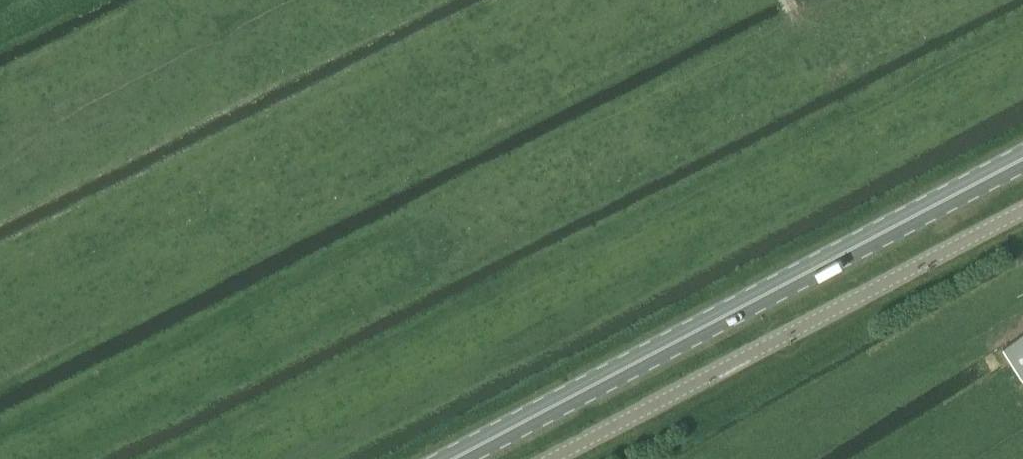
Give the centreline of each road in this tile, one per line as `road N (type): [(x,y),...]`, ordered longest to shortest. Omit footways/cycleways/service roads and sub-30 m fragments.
road 1 (primary): [(461,458),(1022,161)]
road 2 (unclassified): [(552,458),(1022,211)]

